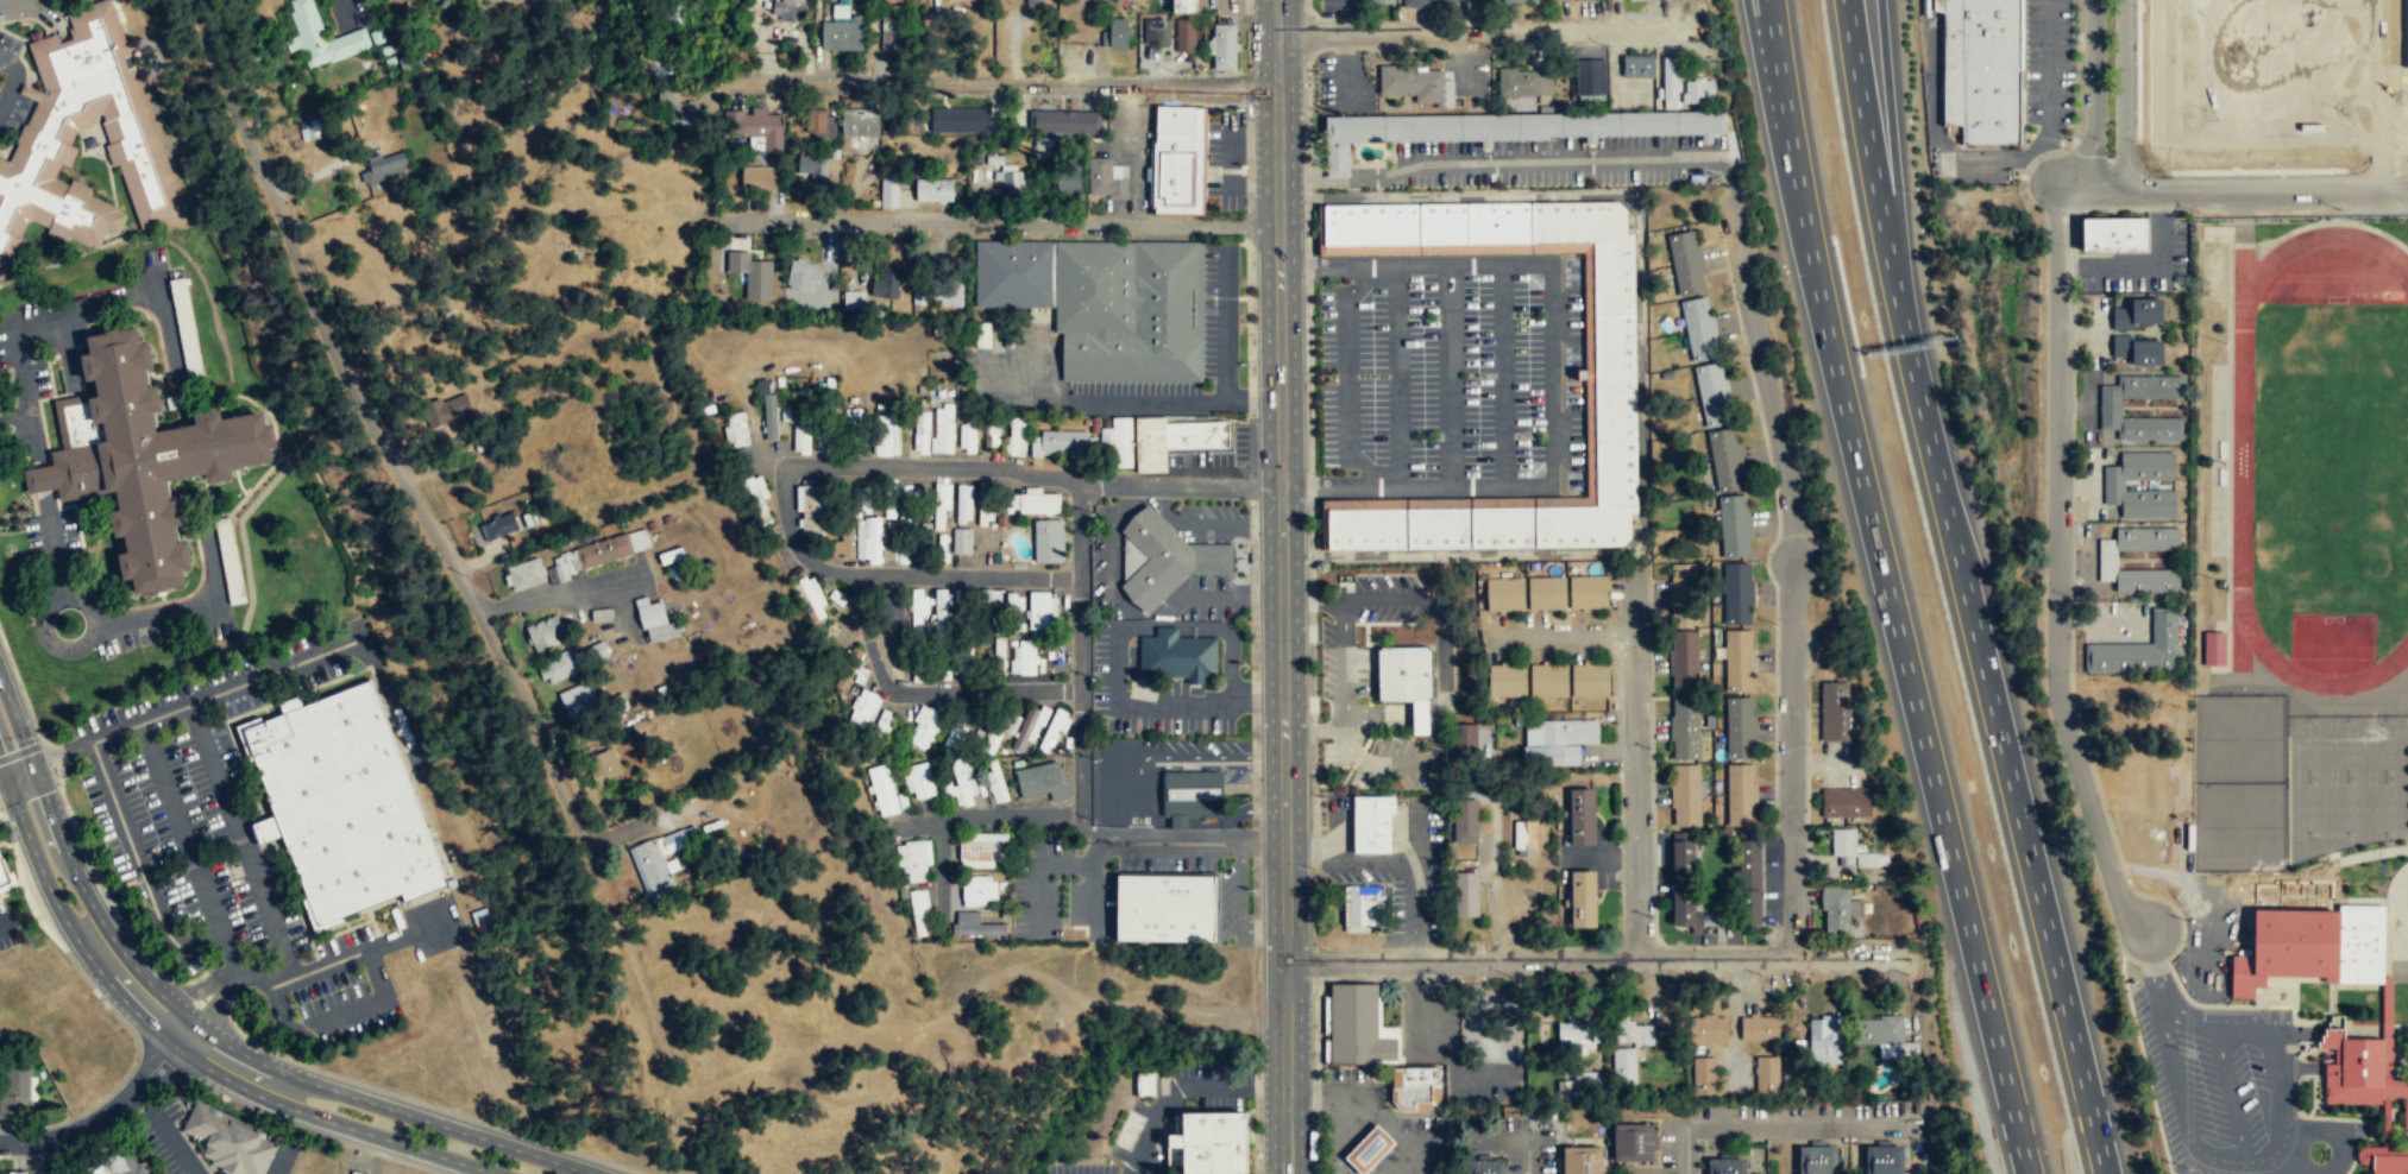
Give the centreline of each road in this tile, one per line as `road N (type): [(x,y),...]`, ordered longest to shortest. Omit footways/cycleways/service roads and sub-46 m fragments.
road 1 (motorway): [(2105,1173),(1919,405),(1845,0)]
road 2 (motorway): [(1768,0),(1804,235),(2026,1173)]
road 3 (secondary): [(1275,0),(1286,1173)]
road 4 (residential): [(199,0),(363,415),(509,671),(584,844)]
road 5 (track): [(584,844),(650,998),(674,1079),(689,1092),(859,1039),(929,1027),(1013,970),(1064,995),(1108,1003),(1285,1021)]
road 6 (secondary): [(592,1173),(291,1075),(194,1024),(96,914),(0,678)]
road 7 (residential): [(2058,190),(2057,687),(2117,890),(2144,930)]
road 8 (residential): [(1734,207),(1794,535),(1794,958)]
road 9 (secondary): [(0,757),(76,939),(175,1044),(259,1096),(497,1173)]
road 10 (residential): [(1284,964),(1909,957)]
road 11 (residential): [(722,221),(1277,226)]
road 12 (residential): [(744,83),(1276,86)]
road 13 (residential): [(1275,31),(1639,27),(1680,18)]
road 14 (residential): [(1637,958),(1635,585)]
road 15 (residential): [(1081,821),(1081,482)]
road 16 (motorway): [(1898,308),(1879,0)]
road 17 (residential): [(2123,191),(2407,189)]
road 18 (residential): [(194,1024),(96,1122),(58,1137),(0,1142)]
road 19 (motorway): [(1745,0),(1798,192)]
road 20 (residential): [(1280,486),(1081,482)]
road 21 (track): [(929,1027),(974,1063),(1019,1068),(1055,1041),(1069,1011),(1064,995)]
road 22 (residential): [(2123,191),(2124,0)]
road 23 (residential): [(2094,0),(2092,190)]
road 24 (track): [(791,1058),(825,1094),(856,1098),(910,1034)]
road 25 (residential): [(1635,638),(1503,639)]

